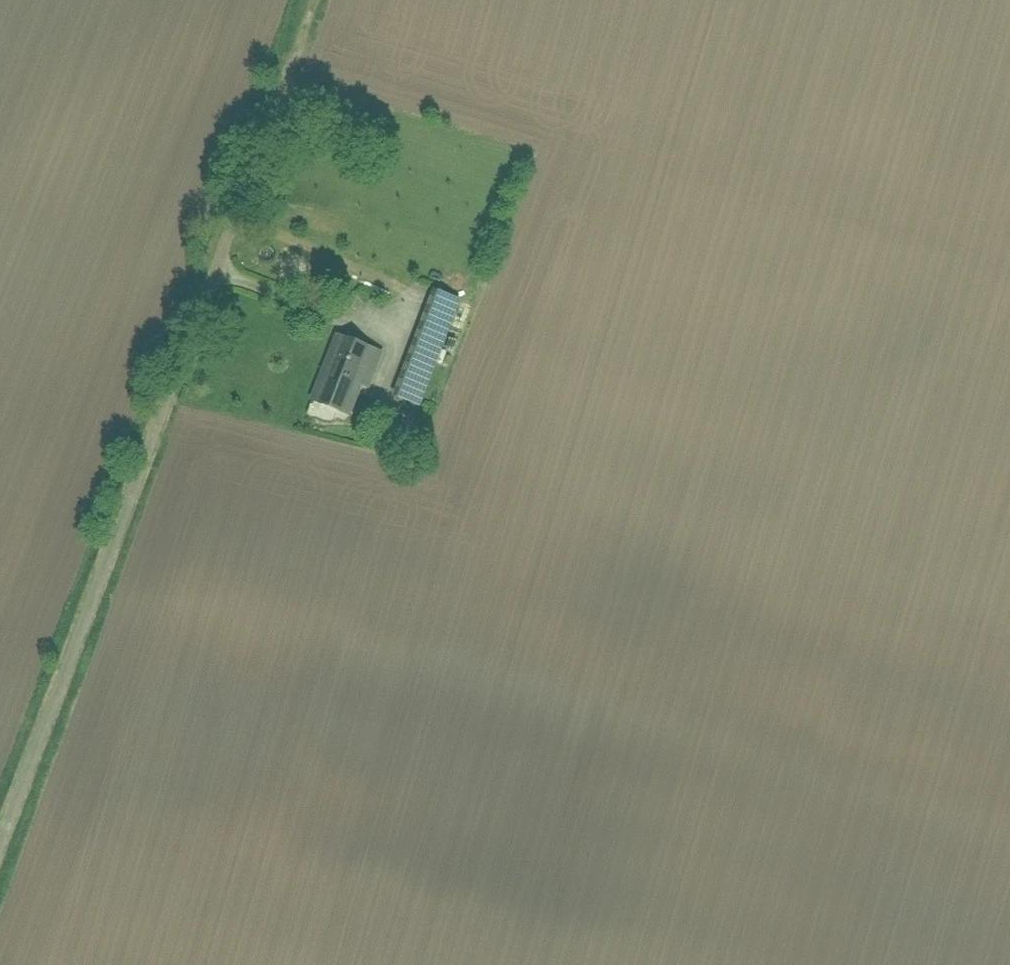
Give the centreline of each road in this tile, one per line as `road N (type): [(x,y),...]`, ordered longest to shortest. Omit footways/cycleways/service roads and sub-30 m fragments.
road 1 (unclassified): [(0,845),(213,286)]

